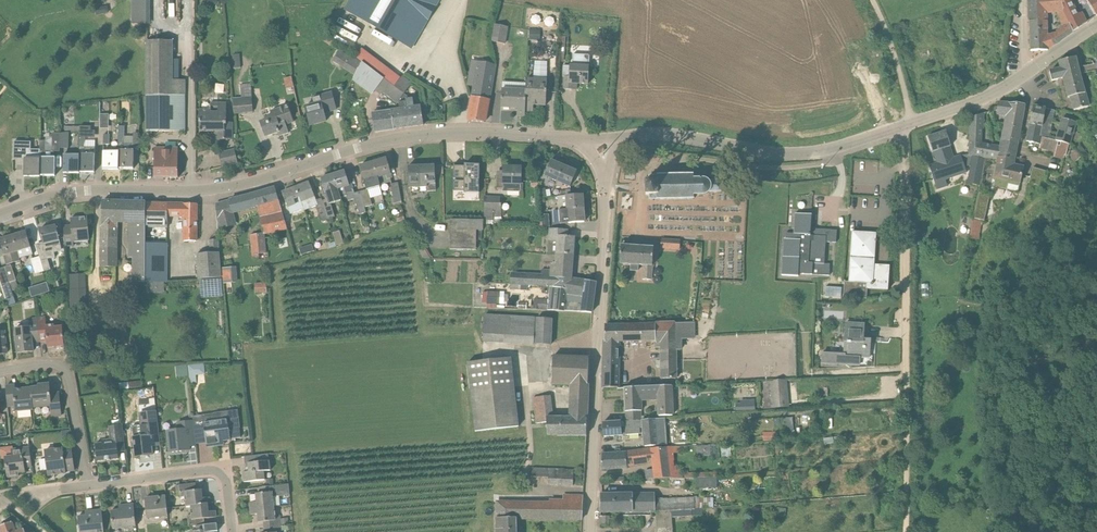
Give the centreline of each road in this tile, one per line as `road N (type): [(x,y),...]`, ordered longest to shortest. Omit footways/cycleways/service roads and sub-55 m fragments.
road 1 (tertiary): [(0,214),(69,193),(240,185),(414,136),(579,138)]
road 2 (tertiary): [(590,531),(605,180)]
road 3 (tertiary): [(899,128),(798,154),(667,133),(620,138)]
road 4 (unclassified): [(899,128),(906,174),(906,371)]
road 5 (residential): [(89,485),(208,470),(223,481),(229,531)]
road 6 (residential): [(89,485),(65,372),(48,363),(0,372)]
road 7 (track): [(906,371),(906,531)]
road 8 (tertiary): [(899,128),(989,96),(1029,71)]
road 9 (track): [(913,122),(872,0)]

